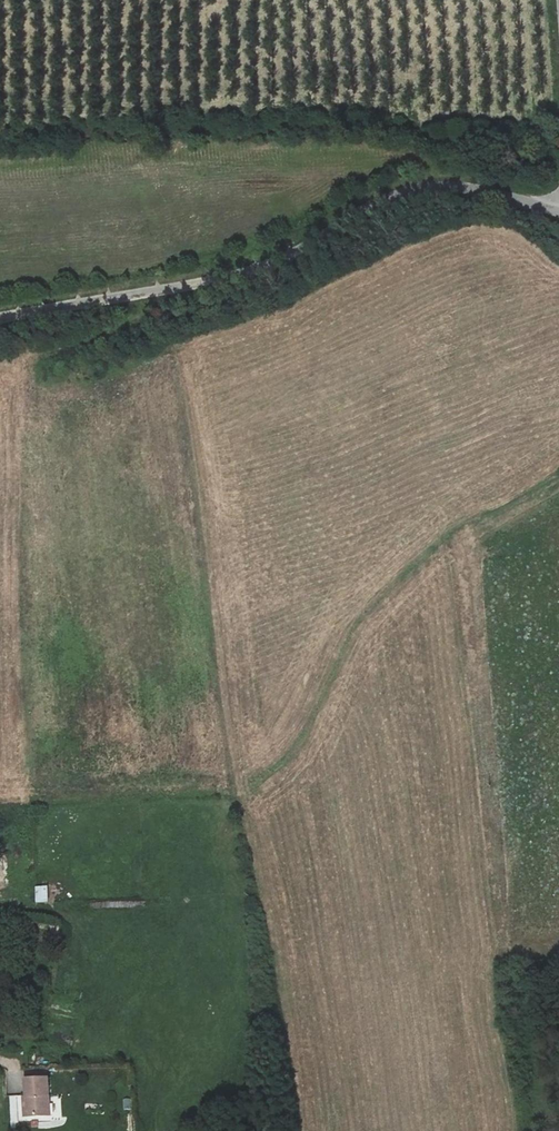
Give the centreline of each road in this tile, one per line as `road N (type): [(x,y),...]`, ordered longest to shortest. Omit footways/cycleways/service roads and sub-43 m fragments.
road 1 (unclassified): [(0,319),(261,267),(421,189),(558,207)]

